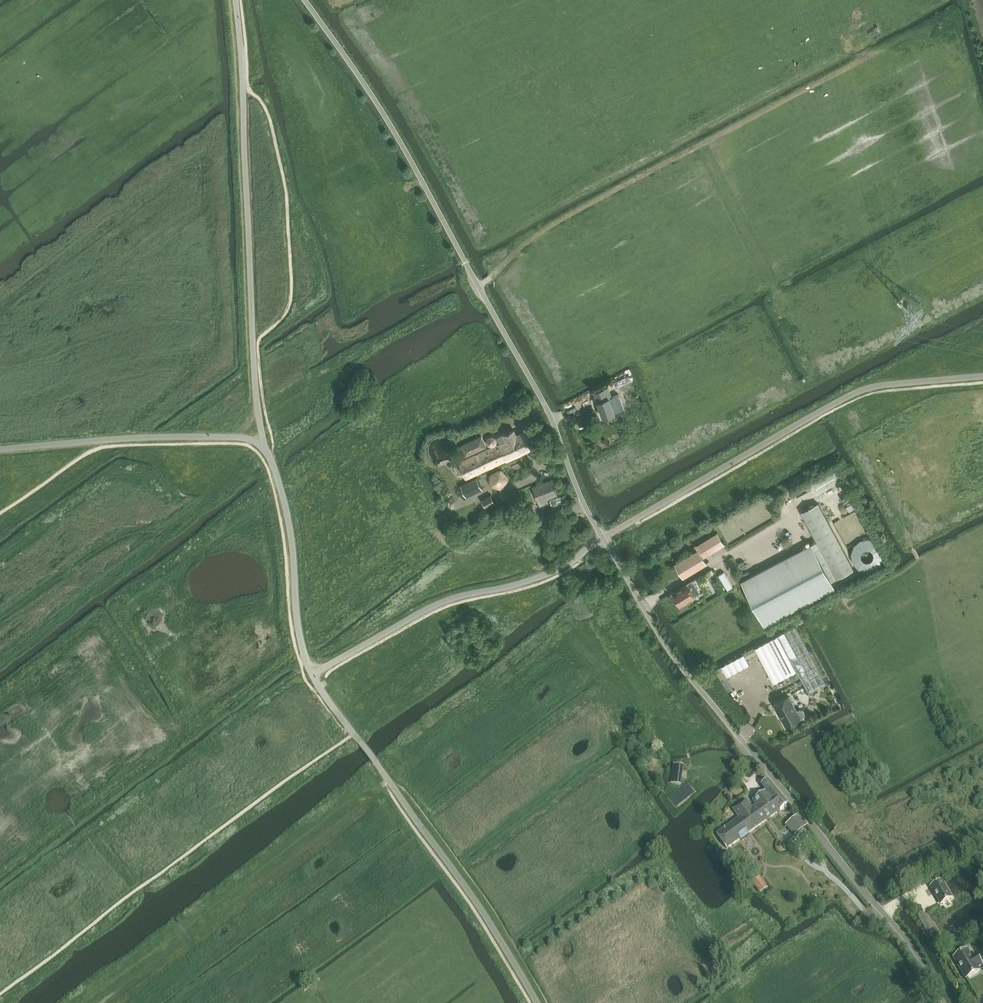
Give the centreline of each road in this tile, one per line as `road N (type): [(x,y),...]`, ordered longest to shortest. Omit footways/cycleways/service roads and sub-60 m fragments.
road 1 (unclassified): [(604,538),(552,420),(417,172),(305,0)]
road 2 (unclassified): [(604,538),(686,676),(885,913),(943,1002)]
road 3 (track): [(479,286),(539,235),(952,11)]

